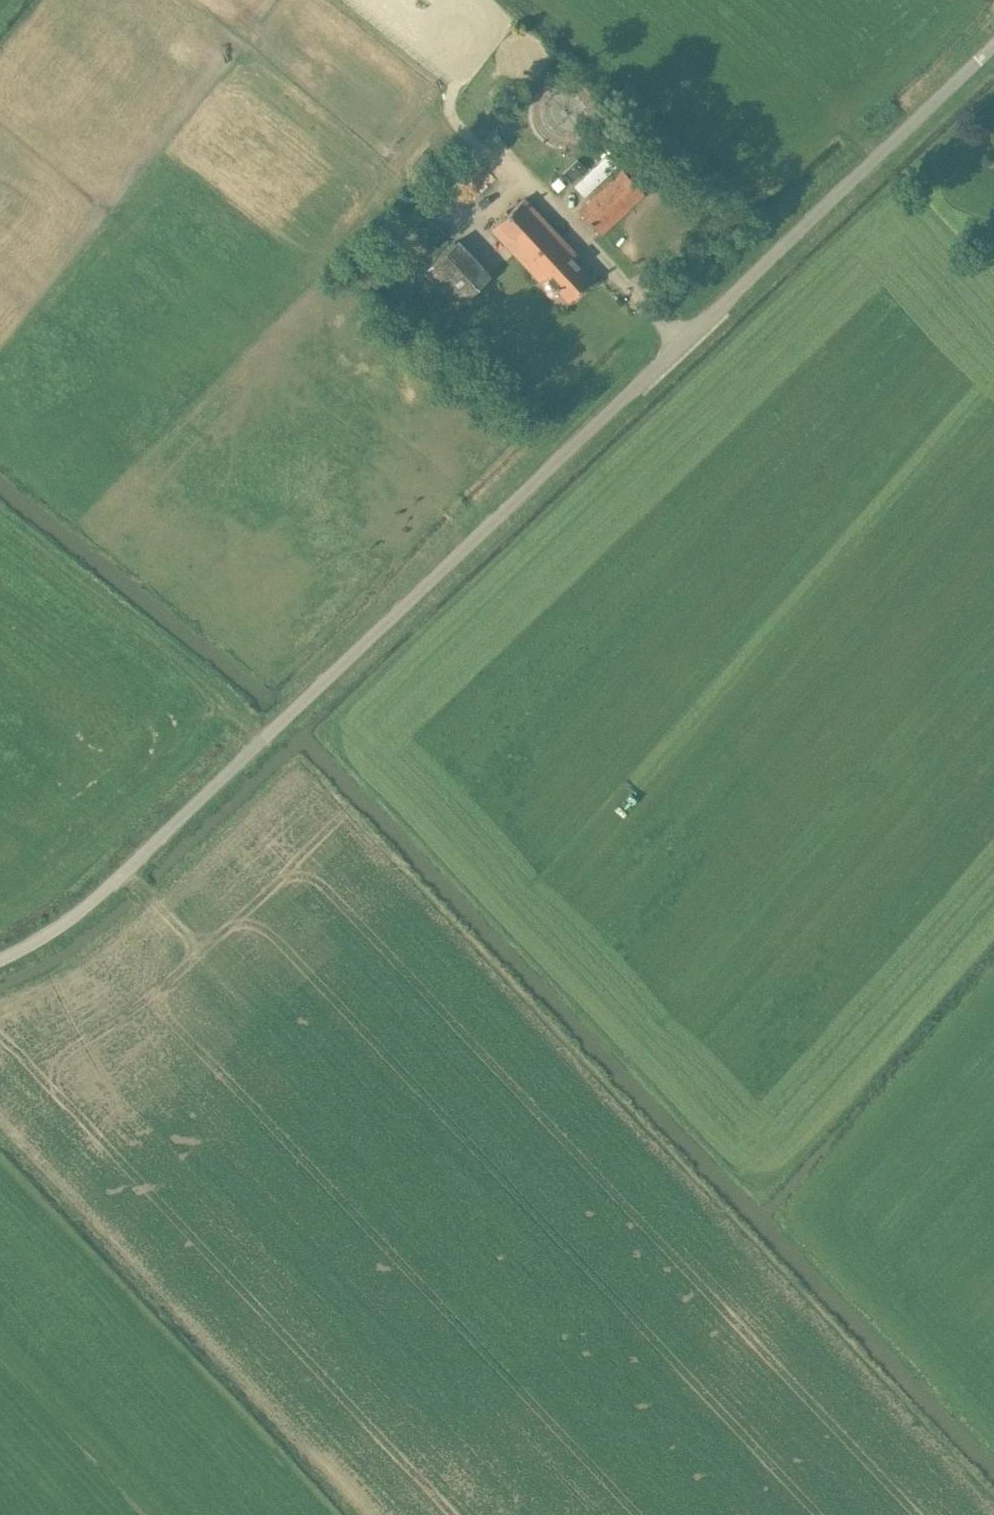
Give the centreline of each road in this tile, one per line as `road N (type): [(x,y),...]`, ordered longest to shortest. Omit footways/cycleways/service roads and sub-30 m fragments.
road 1 (unclassified): [(0,948),(74,904),(684,345),(993,46)]

